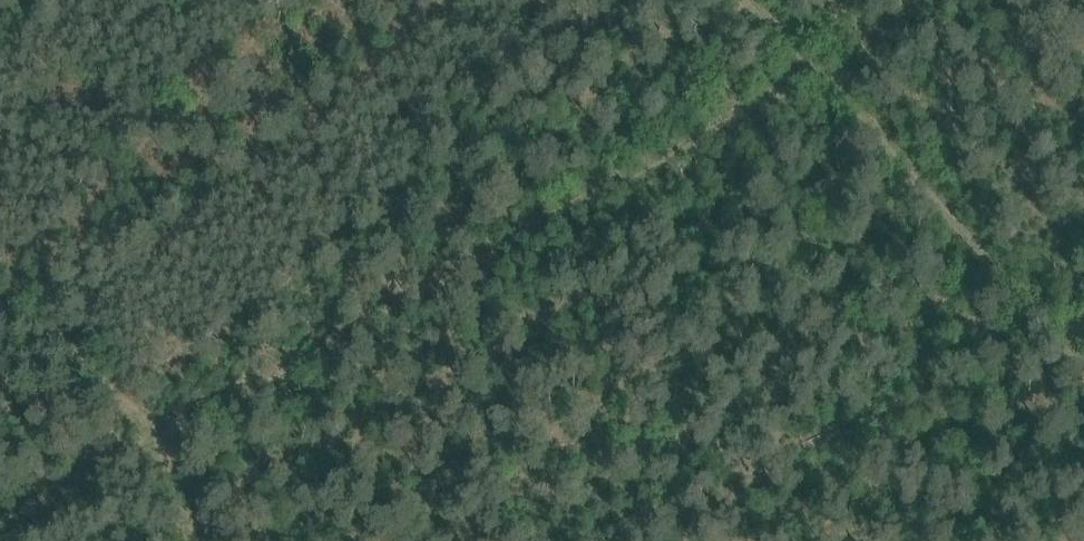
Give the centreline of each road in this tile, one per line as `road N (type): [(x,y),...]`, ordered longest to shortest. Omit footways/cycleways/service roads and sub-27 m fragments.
road 1 (track): [(129,429),(806,52)]
road 2 (track): [(806,52),(1061,329)]
road 3 (track): [(0,317),(55,354),(129,429)]
road 4 (track): [(129,429),(0,505)]
road 5 (track): [(129,429),(182,540)]

